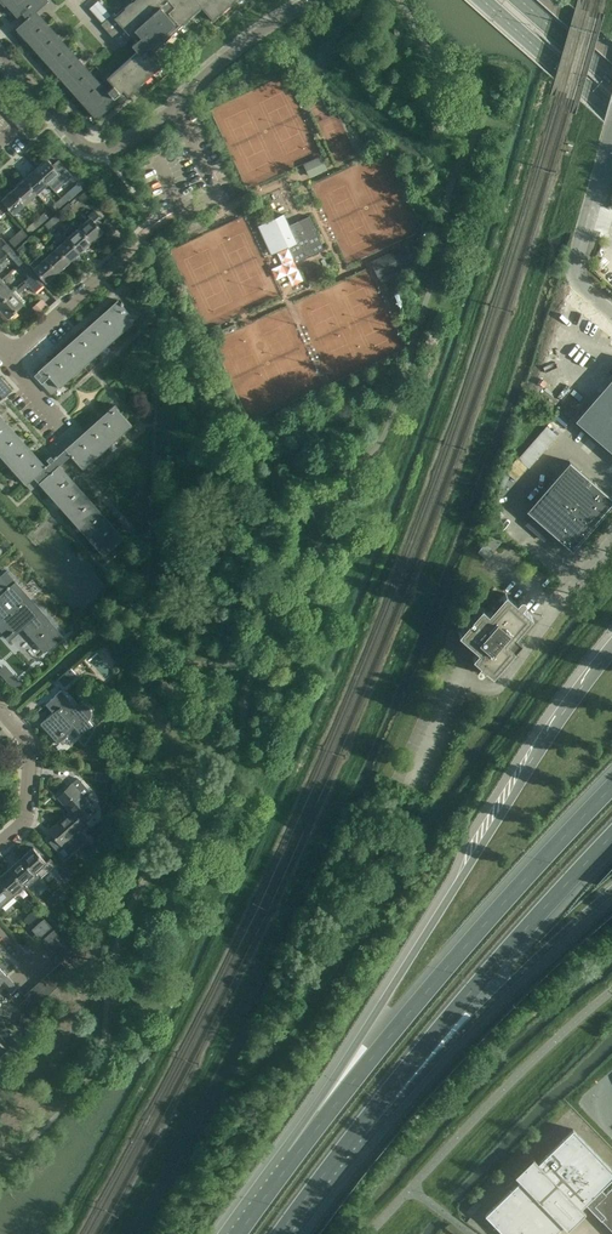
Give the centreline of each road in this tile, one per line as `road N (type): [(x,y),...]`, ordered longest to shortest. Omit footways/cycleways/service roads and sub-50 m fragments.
road 1 (track): [(66,1233),(192,1003),(335,693),(449,396),(543,90)]
road 2 (trunk): [(611,648),(273,1186)]
road 3 (trunk): [(611,788),(413,1011),(273,1186)]
road 4 (residential): [(0,50),(87,149),(133,143),(229,54),(311,0)]
road 5 (trunk): [(355,1134),(611,835)]
road 6 (trunk): [(355,1134),(396,1103),(611,893)]
road 7 (residential): [(460,676),(498,689),(611,540)]
road 8 (unclassified): [(611,313),(575,272),(611,129)]
road 9 (secondary): [(479,0),(611,115)]
road 10 (residential): [(5,360),(131,246)]
road 11 (residential): [(0,844),(26,819),(30,746),(0,709)]
road 12 (secondary): [(611,82),(518,0)]
road 13 (trunk): [(281,1233),(355,1134)]

